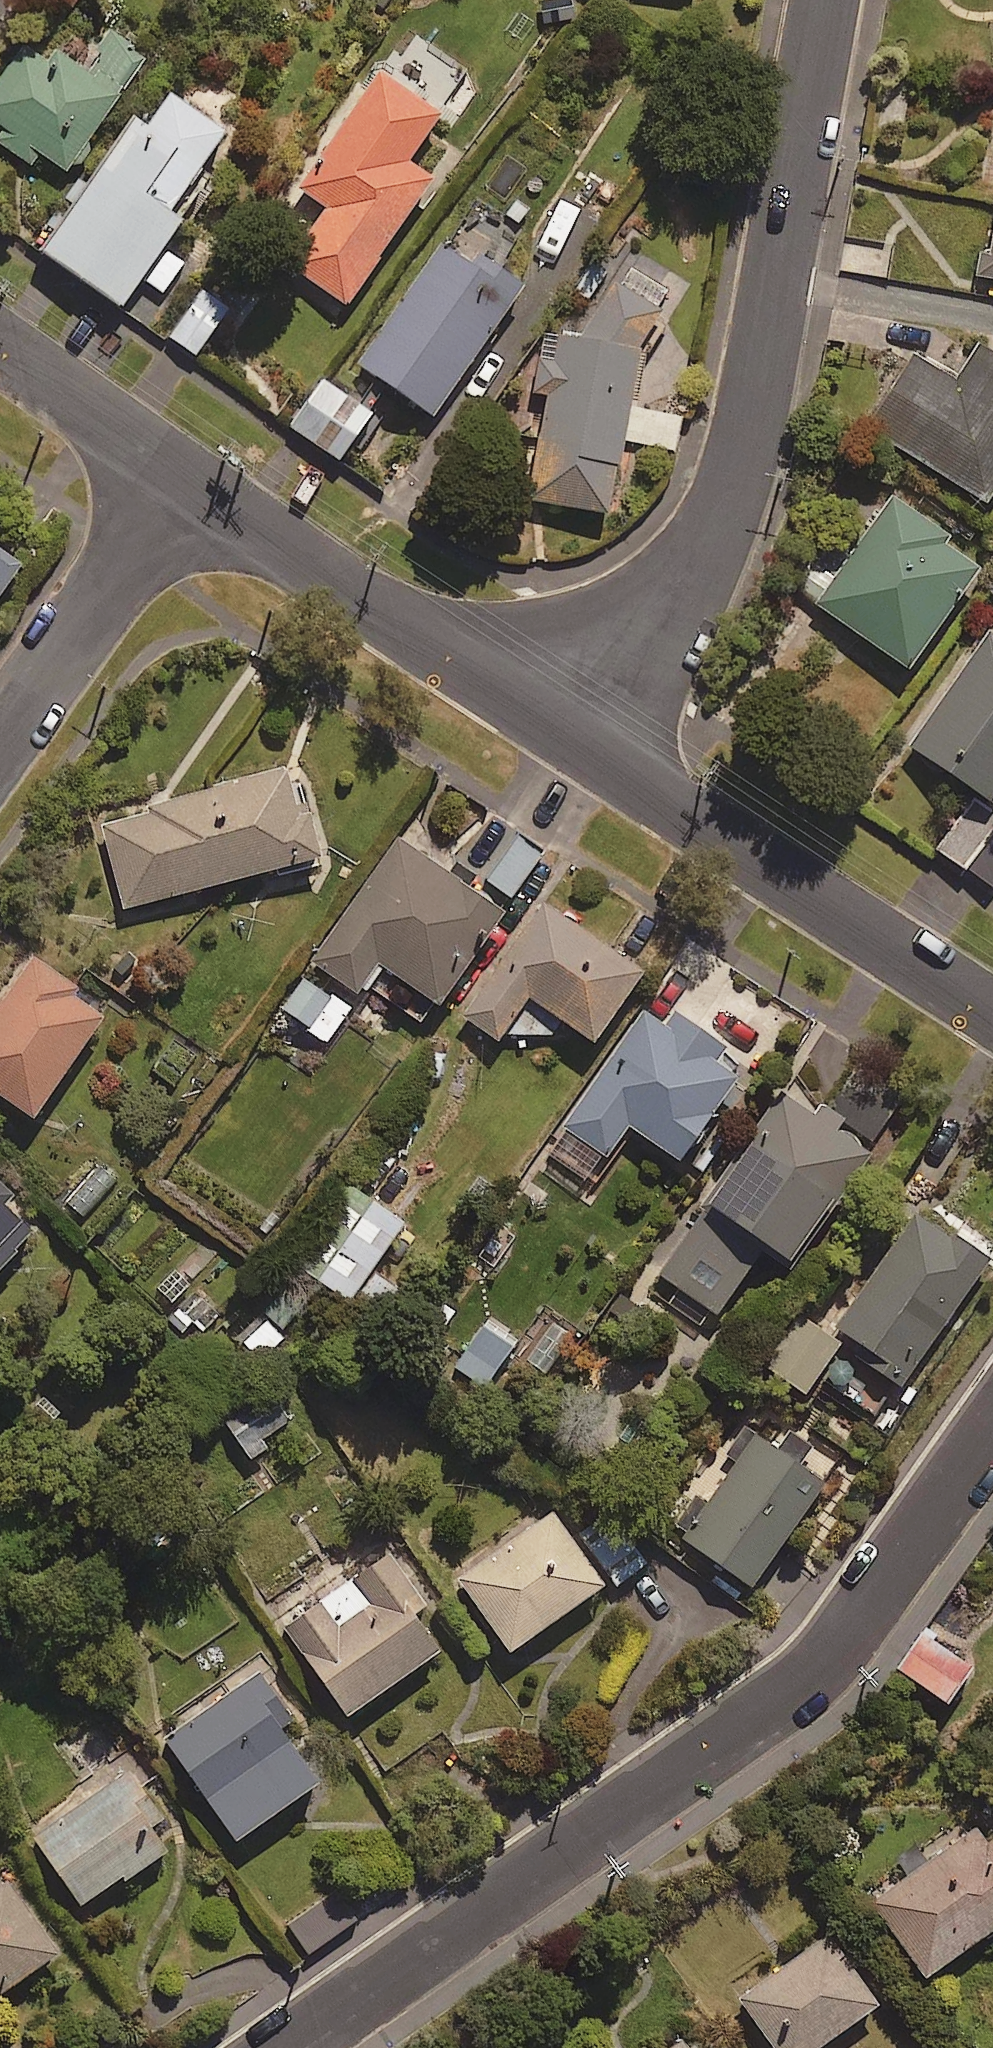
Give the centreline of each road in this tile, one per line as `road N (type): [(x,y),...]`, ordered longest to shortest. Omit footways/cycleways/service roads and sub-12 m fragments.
road 1 (residential): [(284,2047),(828,1656),(908,1563),(992,1434)]
road 2 (residential): [(581,741),(692,575),(737,472),(764,368),(826,0)]
road 3 (residential): [(581,741),(992,1014)]
road 4 (residential): [(171,475),(581,741)]
road 5 (residential): [(0,747),(171,475)]
road 6 (residential): [(0,354),(171,475)]

